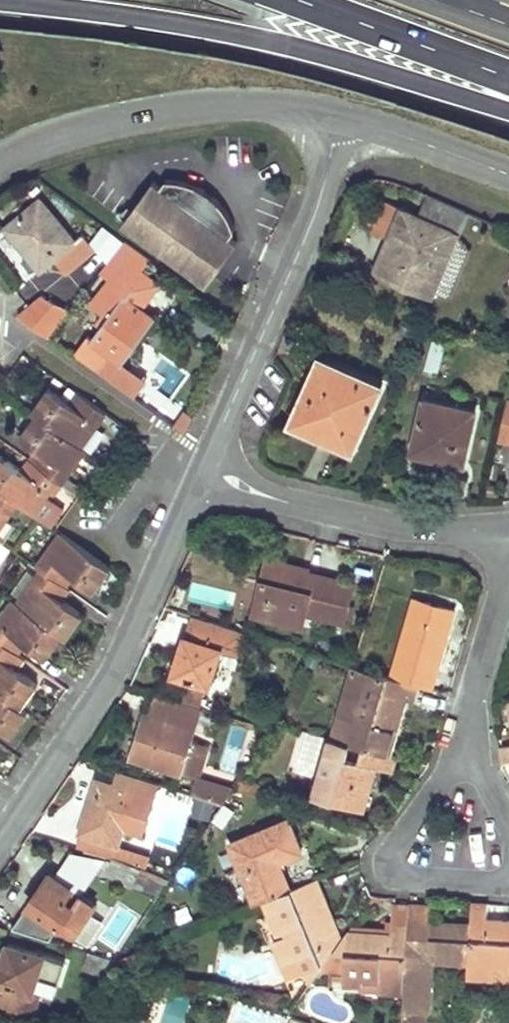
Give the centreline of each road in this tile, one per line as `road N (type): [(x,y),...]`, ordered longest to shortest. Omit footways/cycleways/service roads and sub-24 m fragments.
road 1 (trunk): [(45,0),(257,32),(508,101)]
road 2 (residential): [(0,840),(99,695),(199,475)]
road 3 (residential): [(199,475),(313,217),(340,117)]
road 4 (unclassified): [(340,117),(289,106),(205,106),(80,128),(0,160)]
road 5 (residential): [(505,528),(392,525),(199,475)]
road 6 (residential): [(508,884),(414,880),(391,869),(393,851),(461,740)]
road 7 (trunk): [(306,0),(508,76)]
road 8 (residential): [(467,721),(502,589),(505,528)]
road 9 (unclassified): [(508,175),(340,117)]

